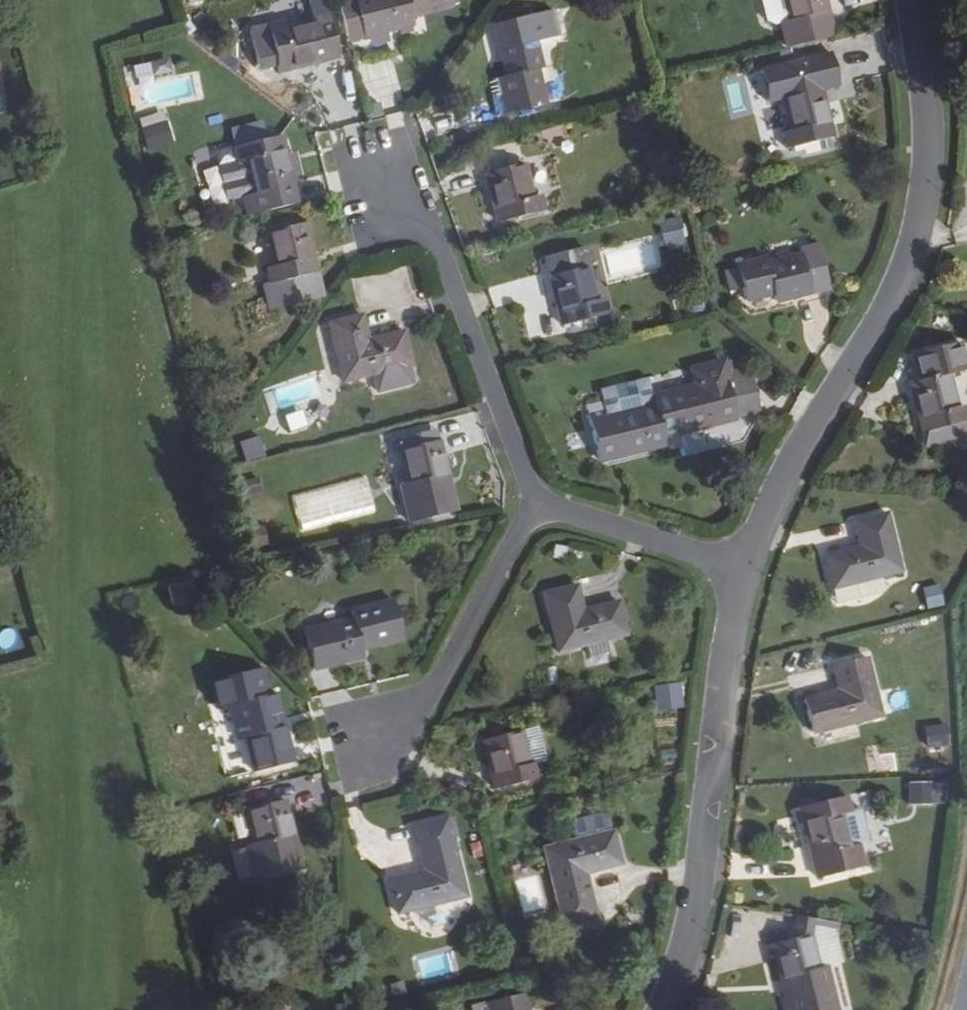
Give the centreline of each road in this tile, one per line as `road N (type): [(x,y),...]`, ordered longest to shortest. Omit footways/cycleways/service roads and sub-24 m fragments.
road 1 (residential): [(744,569),(824,420),(903,298),(923,239),(943,157),(911,0)]
road 2 (residential): [(668,1009),(703,883),(720,686),(744,569)]
road 3 (residential): [(375,193),(410,190),(531,509)]
road 4 (residential): [(531,509),(420,721),(376,748)]
road 5 (residential): [(744,569),(531,509)]

